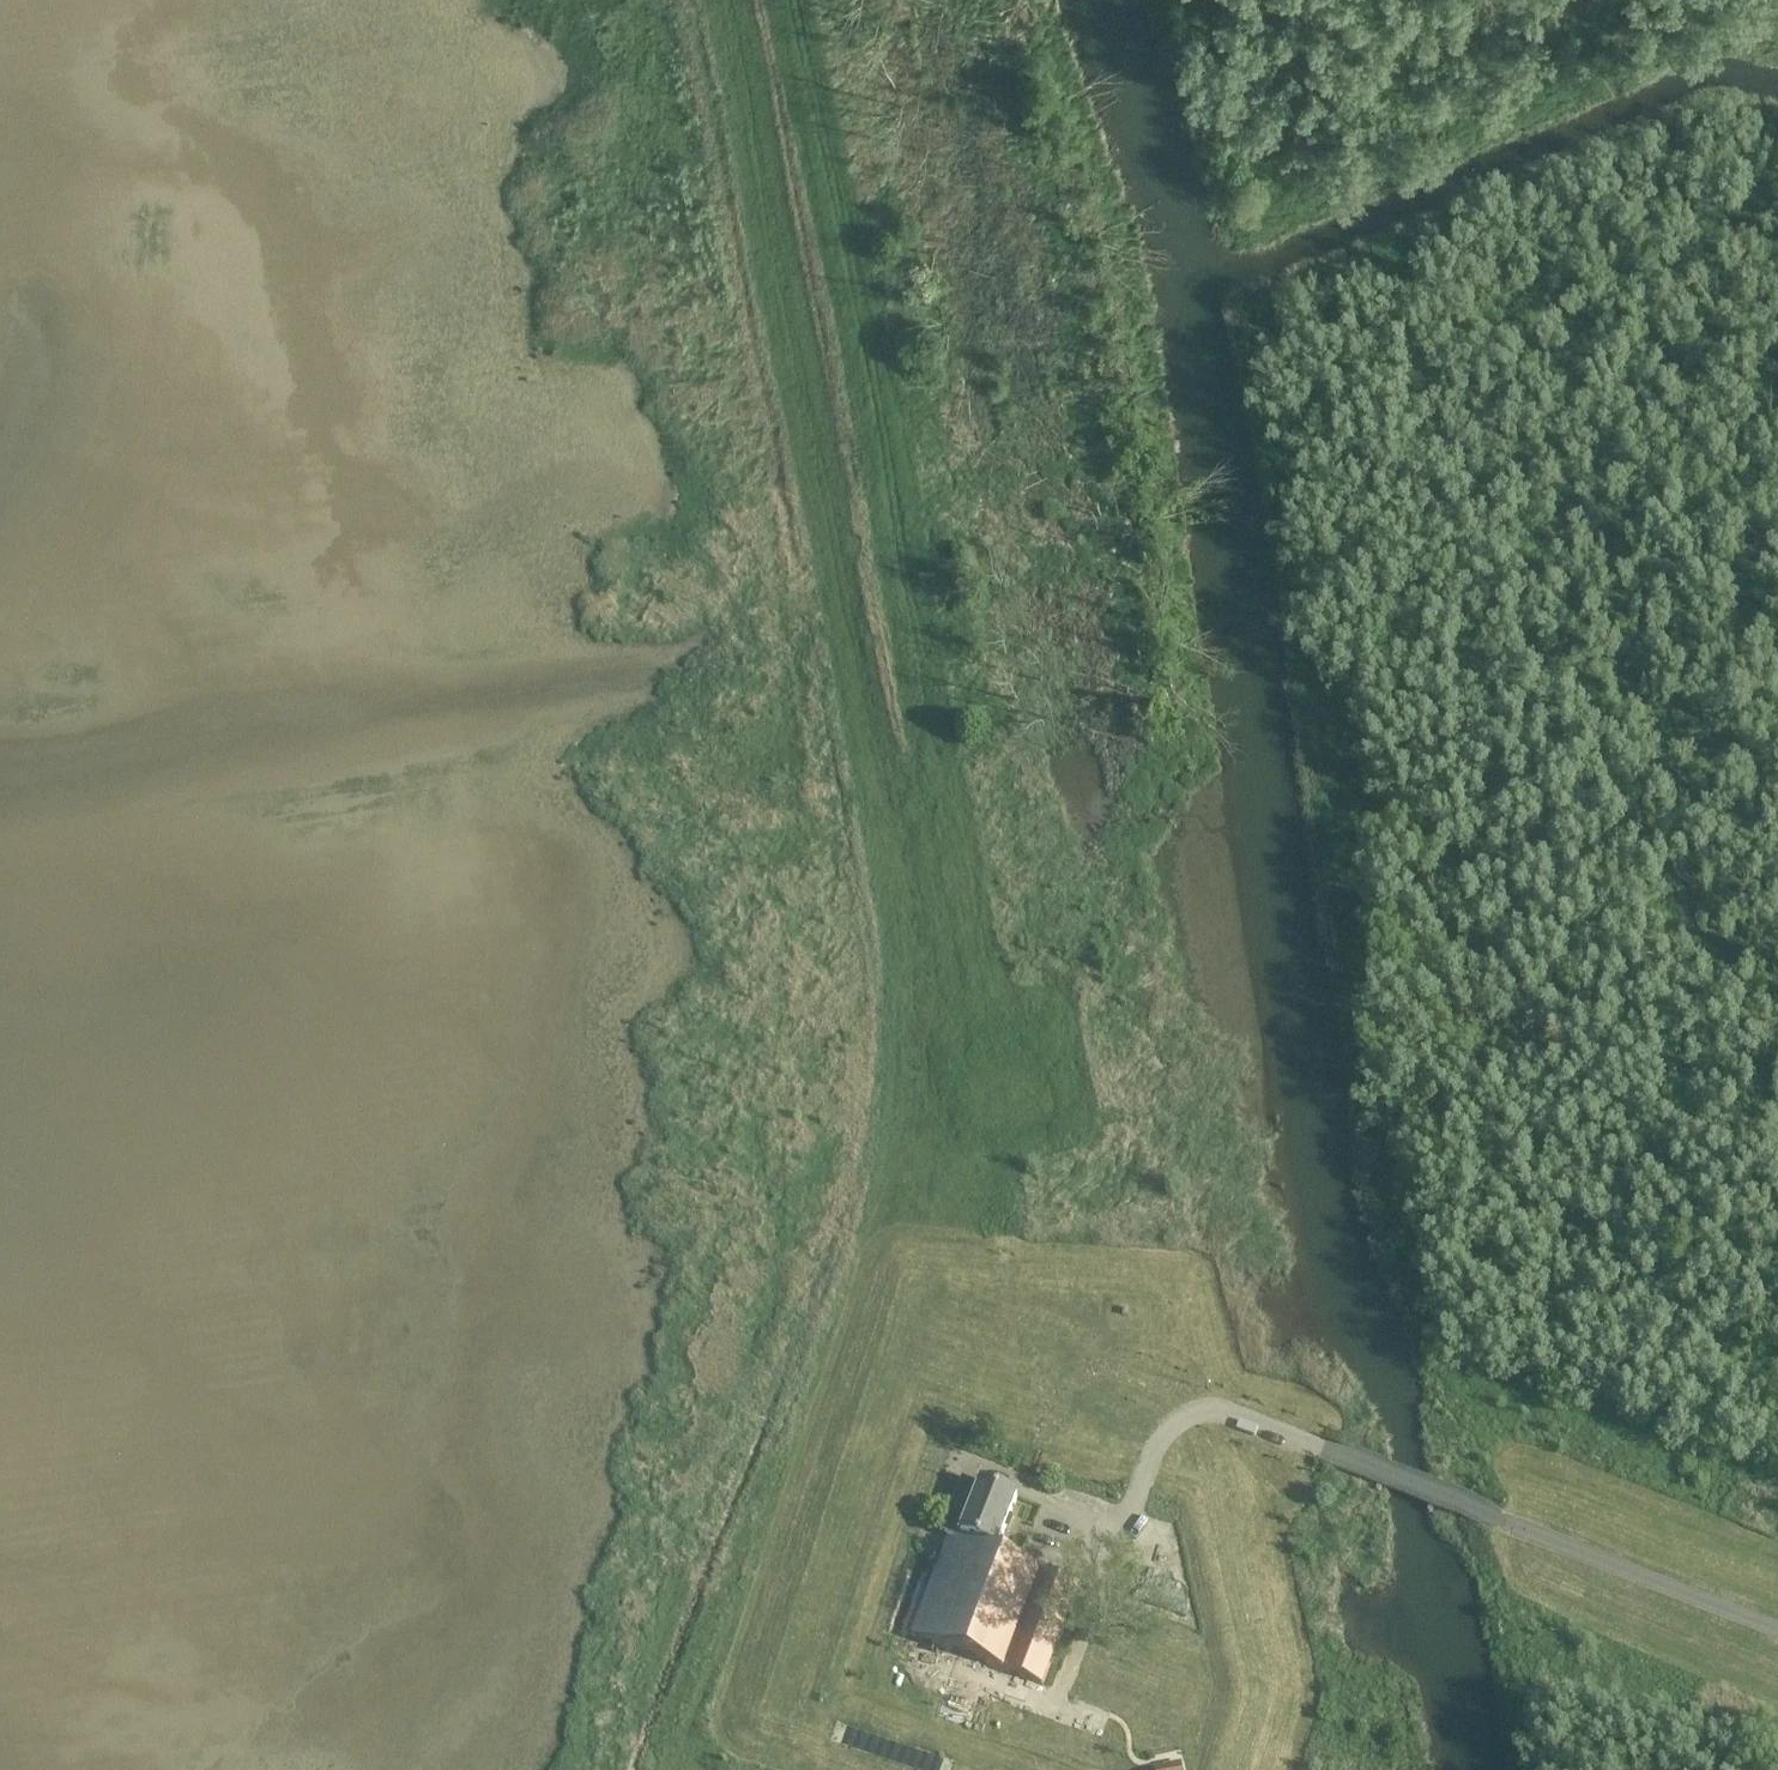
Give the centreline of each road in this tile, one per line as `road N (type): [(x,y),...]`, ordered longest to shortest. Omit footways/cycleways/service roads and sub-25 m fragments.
road 1 (residential): [(1320,1451),(1777,1630)]
road 2 (track): [(1054,1716),(1164,1430),(1212,1413),(1320,1451)]

